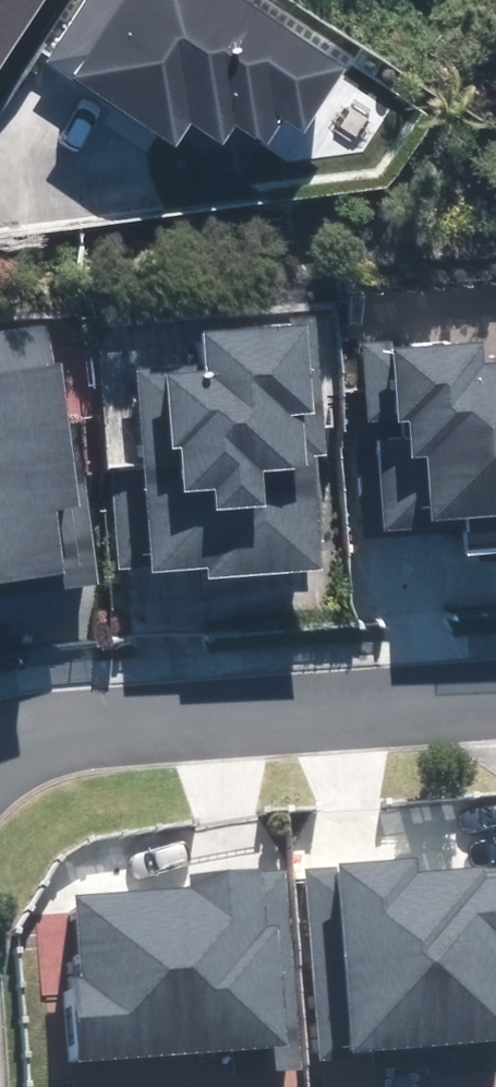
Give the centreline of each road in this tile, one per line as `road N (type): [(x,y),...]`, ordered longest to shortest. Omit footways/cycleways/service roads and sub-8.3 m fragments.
road 1 (residential): [(0,745),(30,724),(495,692)]

